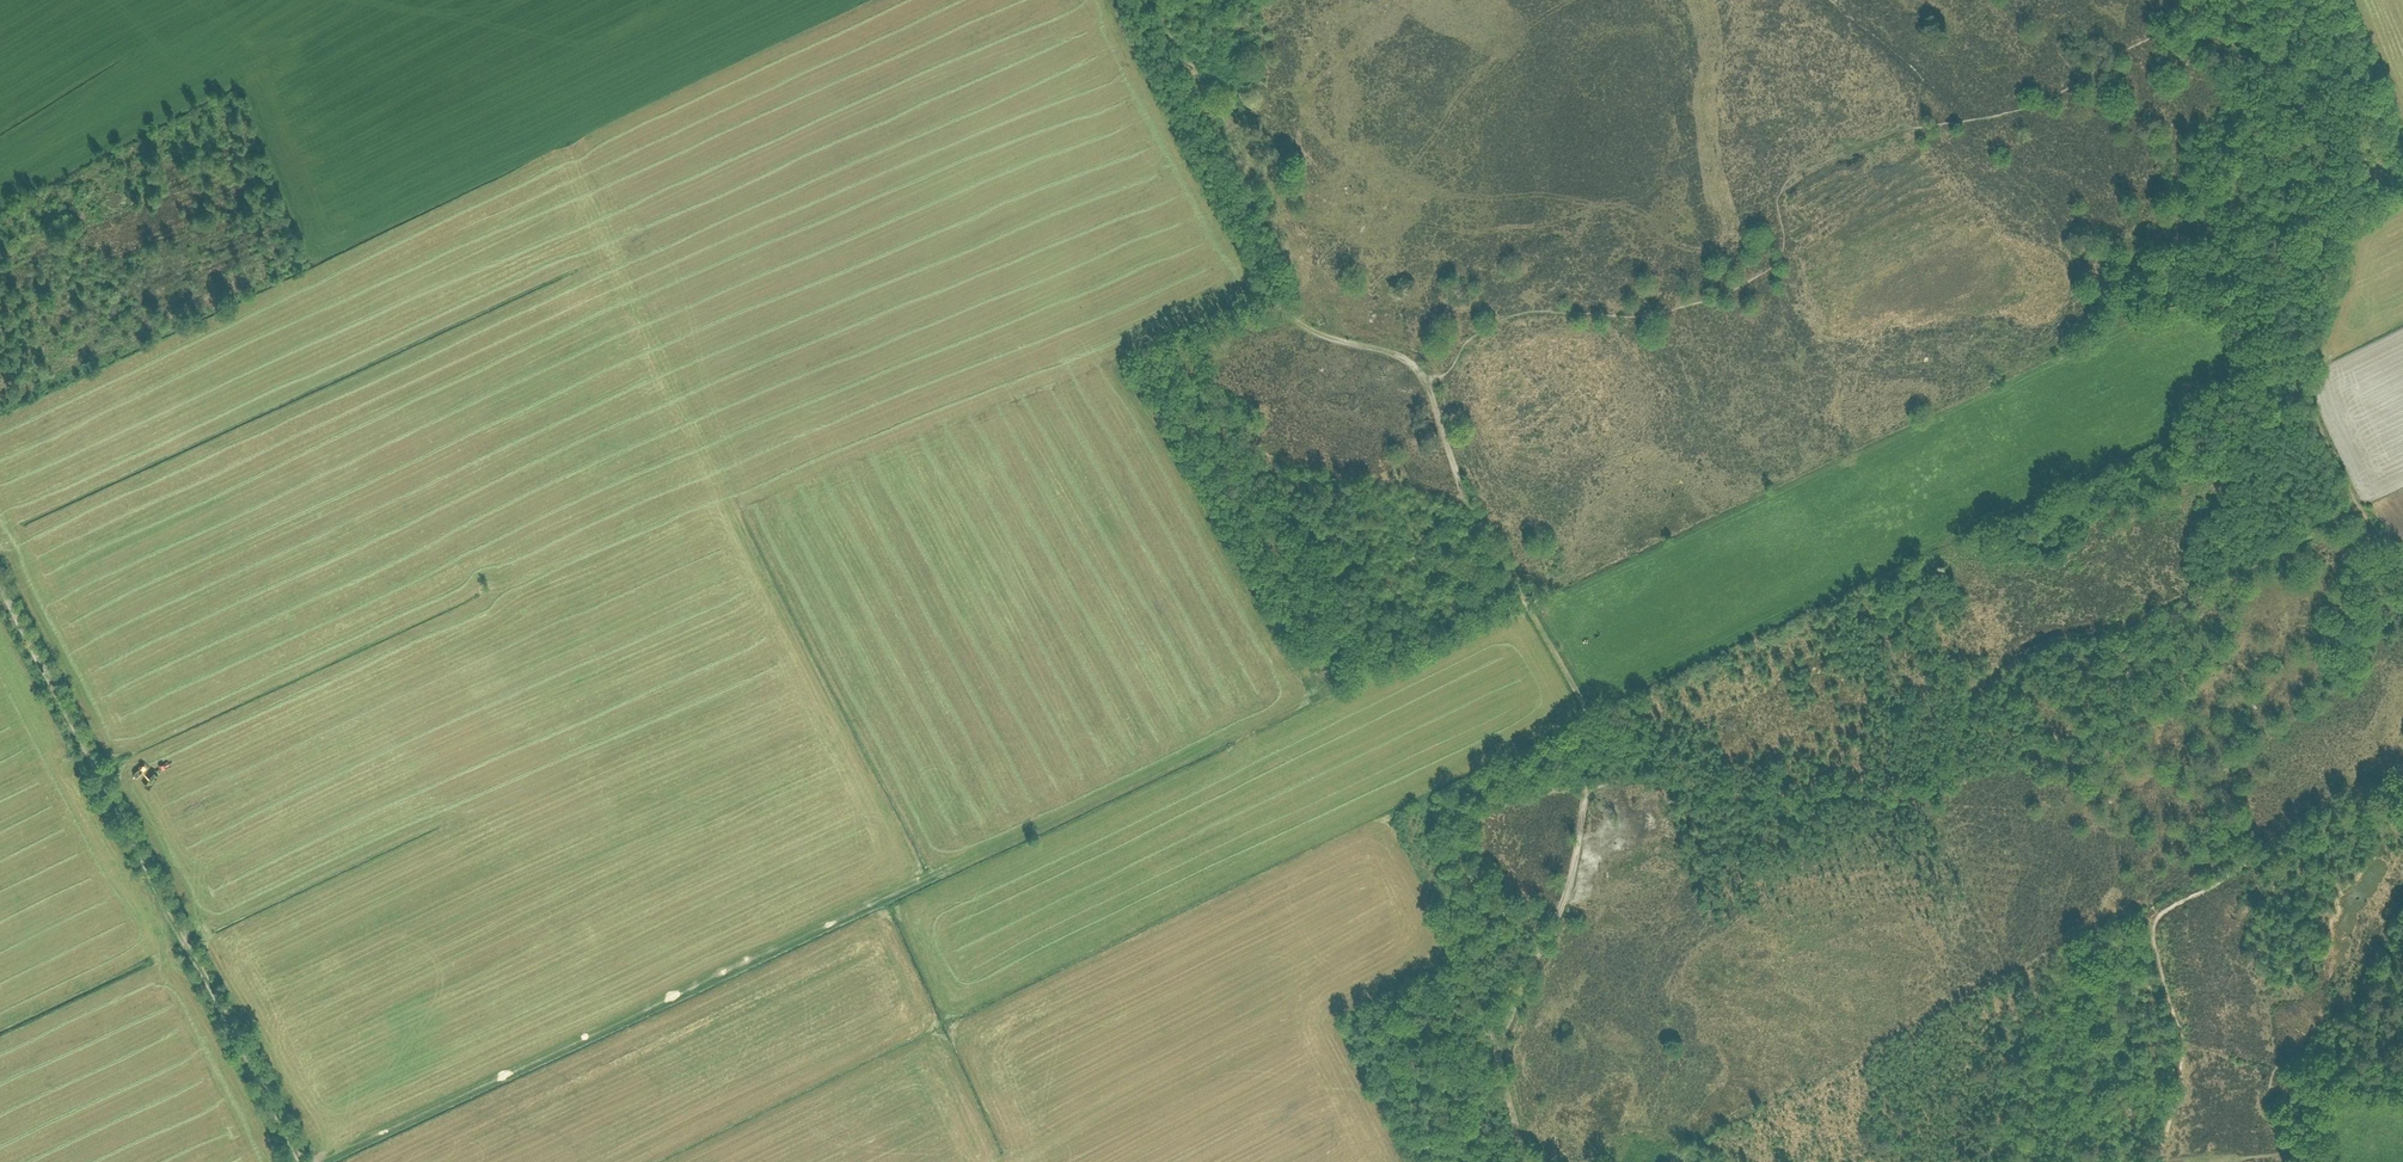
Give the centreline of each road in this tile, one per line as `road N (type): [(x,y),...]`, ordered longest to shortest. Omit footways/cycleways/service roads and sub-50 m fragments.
road 1 (track): [(0,589),(300,1161)]
road 2 (track): [(1474,503),(1391,477),(1325,473),(1235,440),(1130,387)]
road 3 (track): [(1517,578),(1397,630),(1336,669),(1309,698)]
road 4 (track): [(2150,927),(2183,1039),(2165,1161)]

